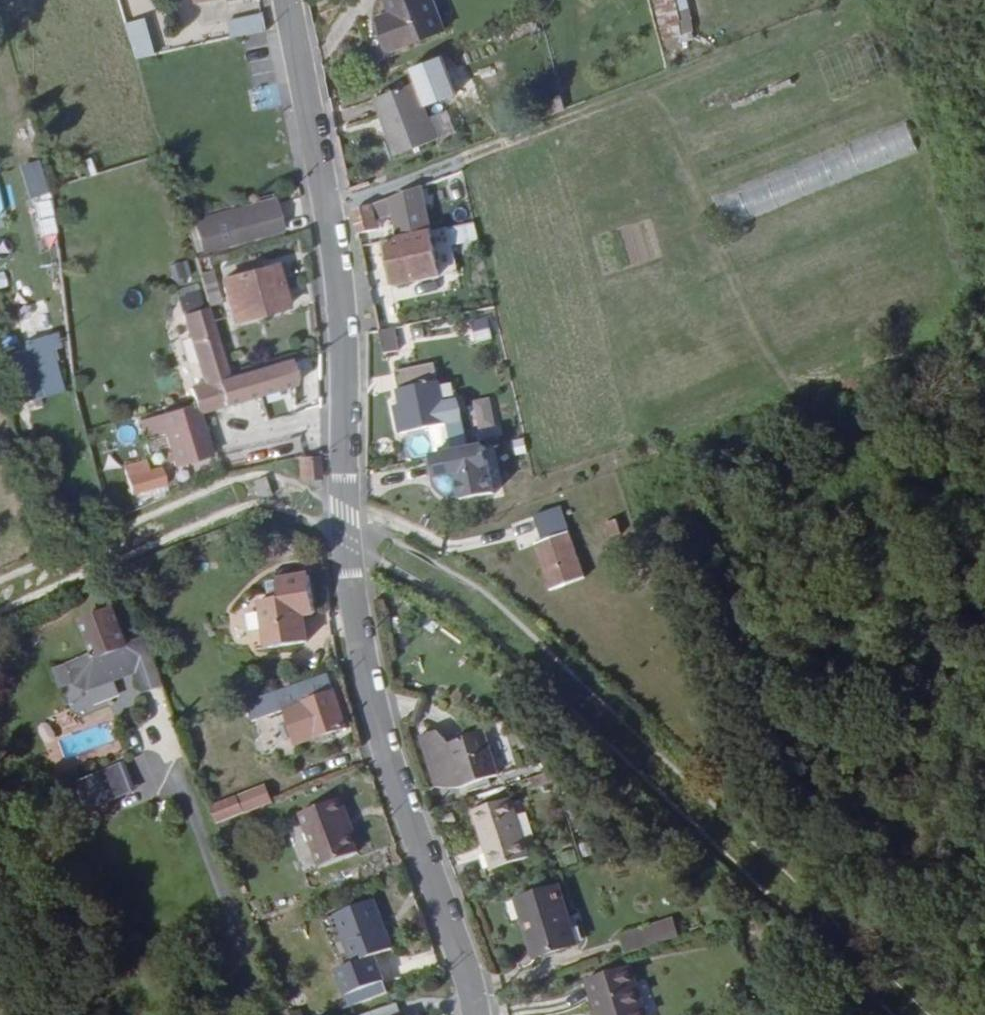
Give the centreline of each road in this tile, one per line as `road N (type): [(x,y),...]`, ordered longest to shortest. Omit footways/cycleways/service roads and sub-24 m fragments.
road 1 (tertiary): [(286,0),(335,254),(356,654),(466,1014)]

